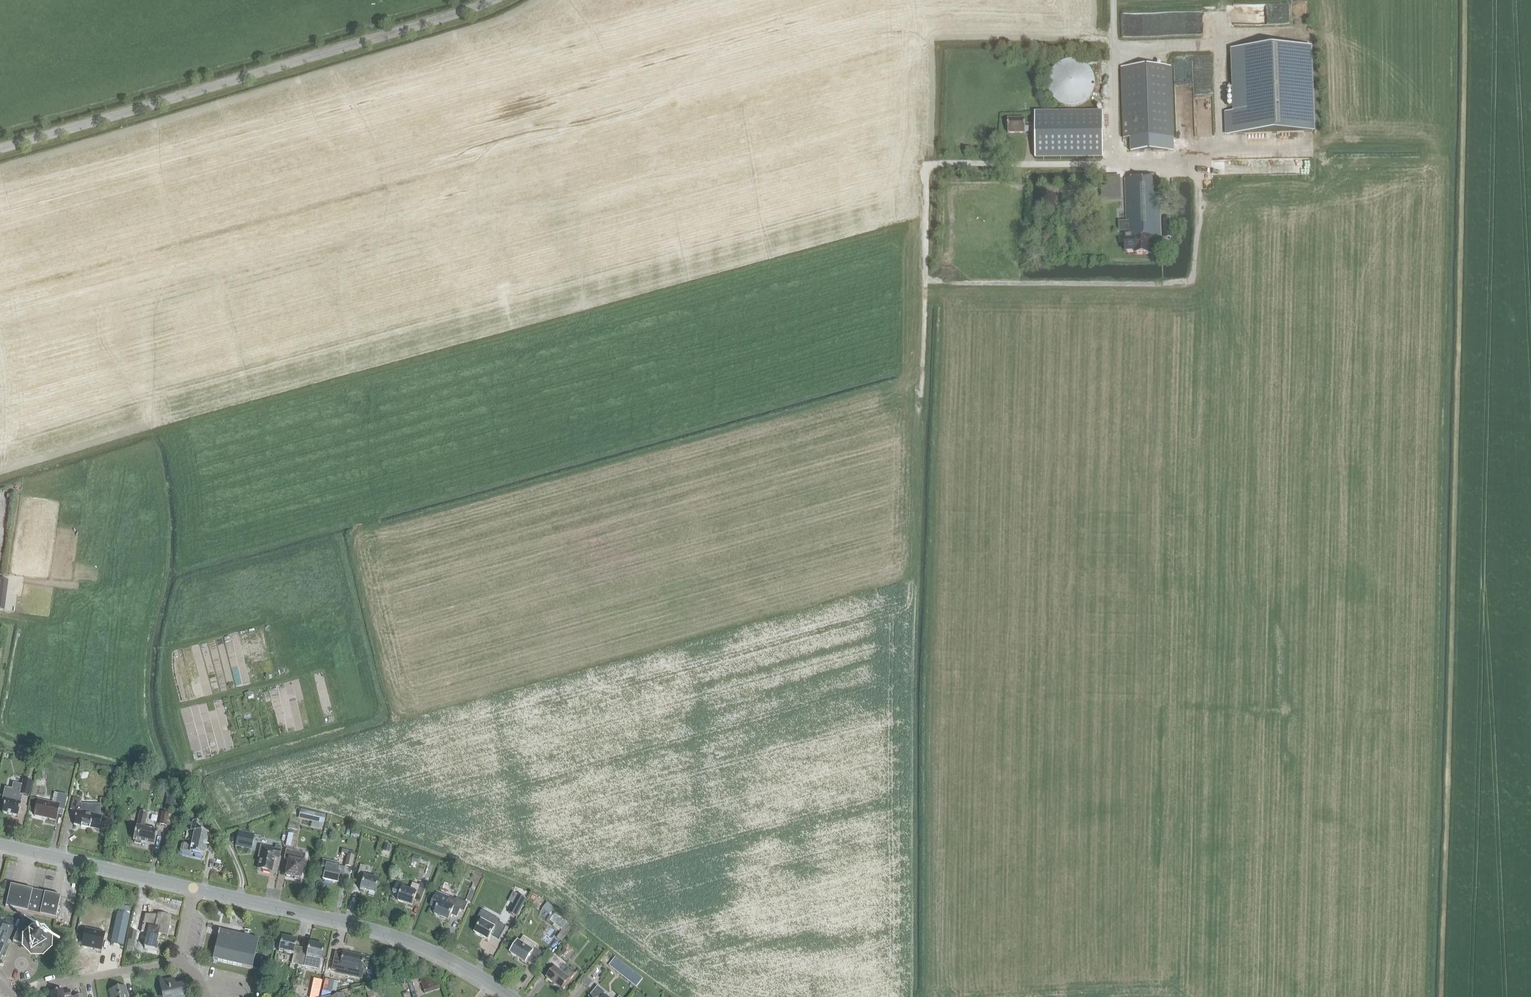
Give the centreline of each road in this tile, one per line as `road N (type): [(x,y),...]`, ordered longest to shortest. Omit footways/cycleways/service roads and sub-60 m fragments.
road 1 (unclassified): [(0,147),(491,0)]
road 2 (tertiary): [(507,996),(394,936),(193,887)]
road 3 (track): [(240,898),(238,869),(165,721),(163,652)]
road 4 (tertiary): [(193,887),(0,844)]
road 5 (residential): [(16,996),(181,966)]

